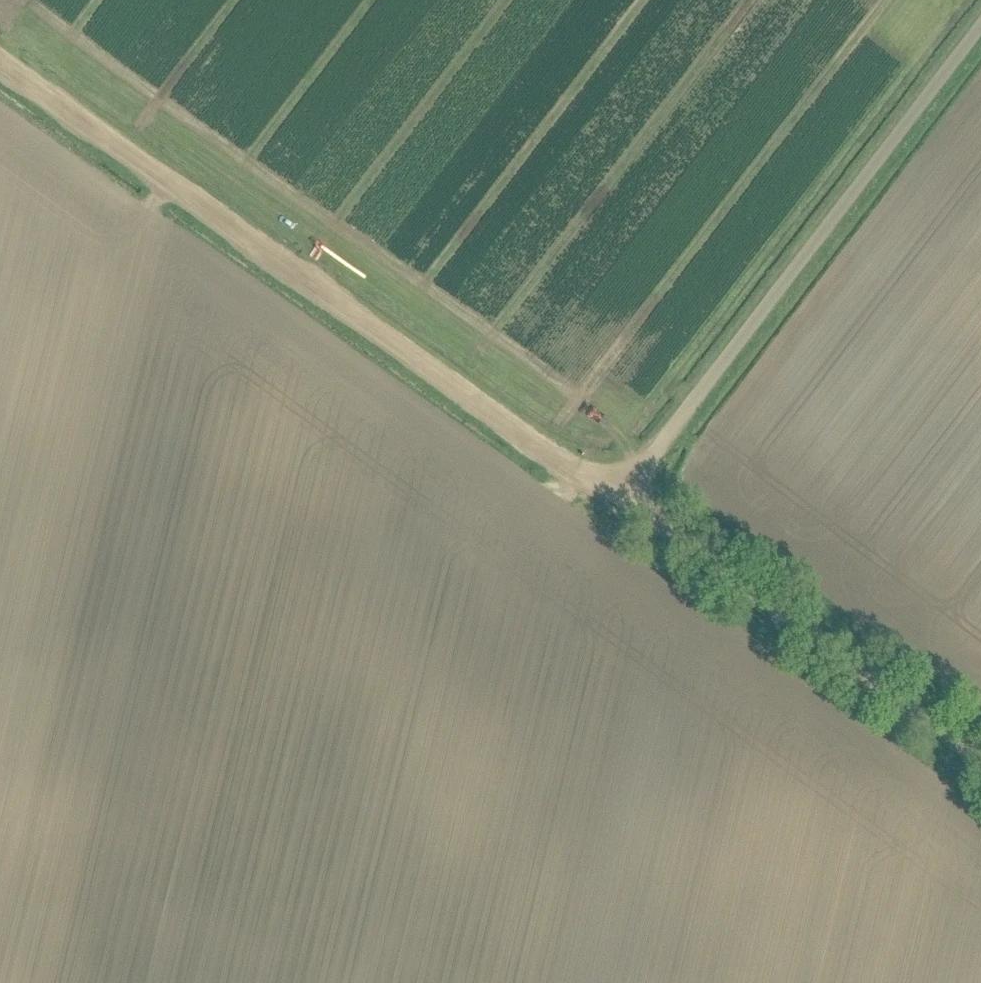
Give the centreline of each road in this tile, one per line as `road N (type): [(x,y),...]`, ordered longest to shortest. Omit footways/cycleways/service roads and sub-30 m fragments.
road 1 (unclassified): [(980,761),(629,499),(659,445),(980,26)]
road 2 (track): [(629,499),(553,457),(0,70)]

